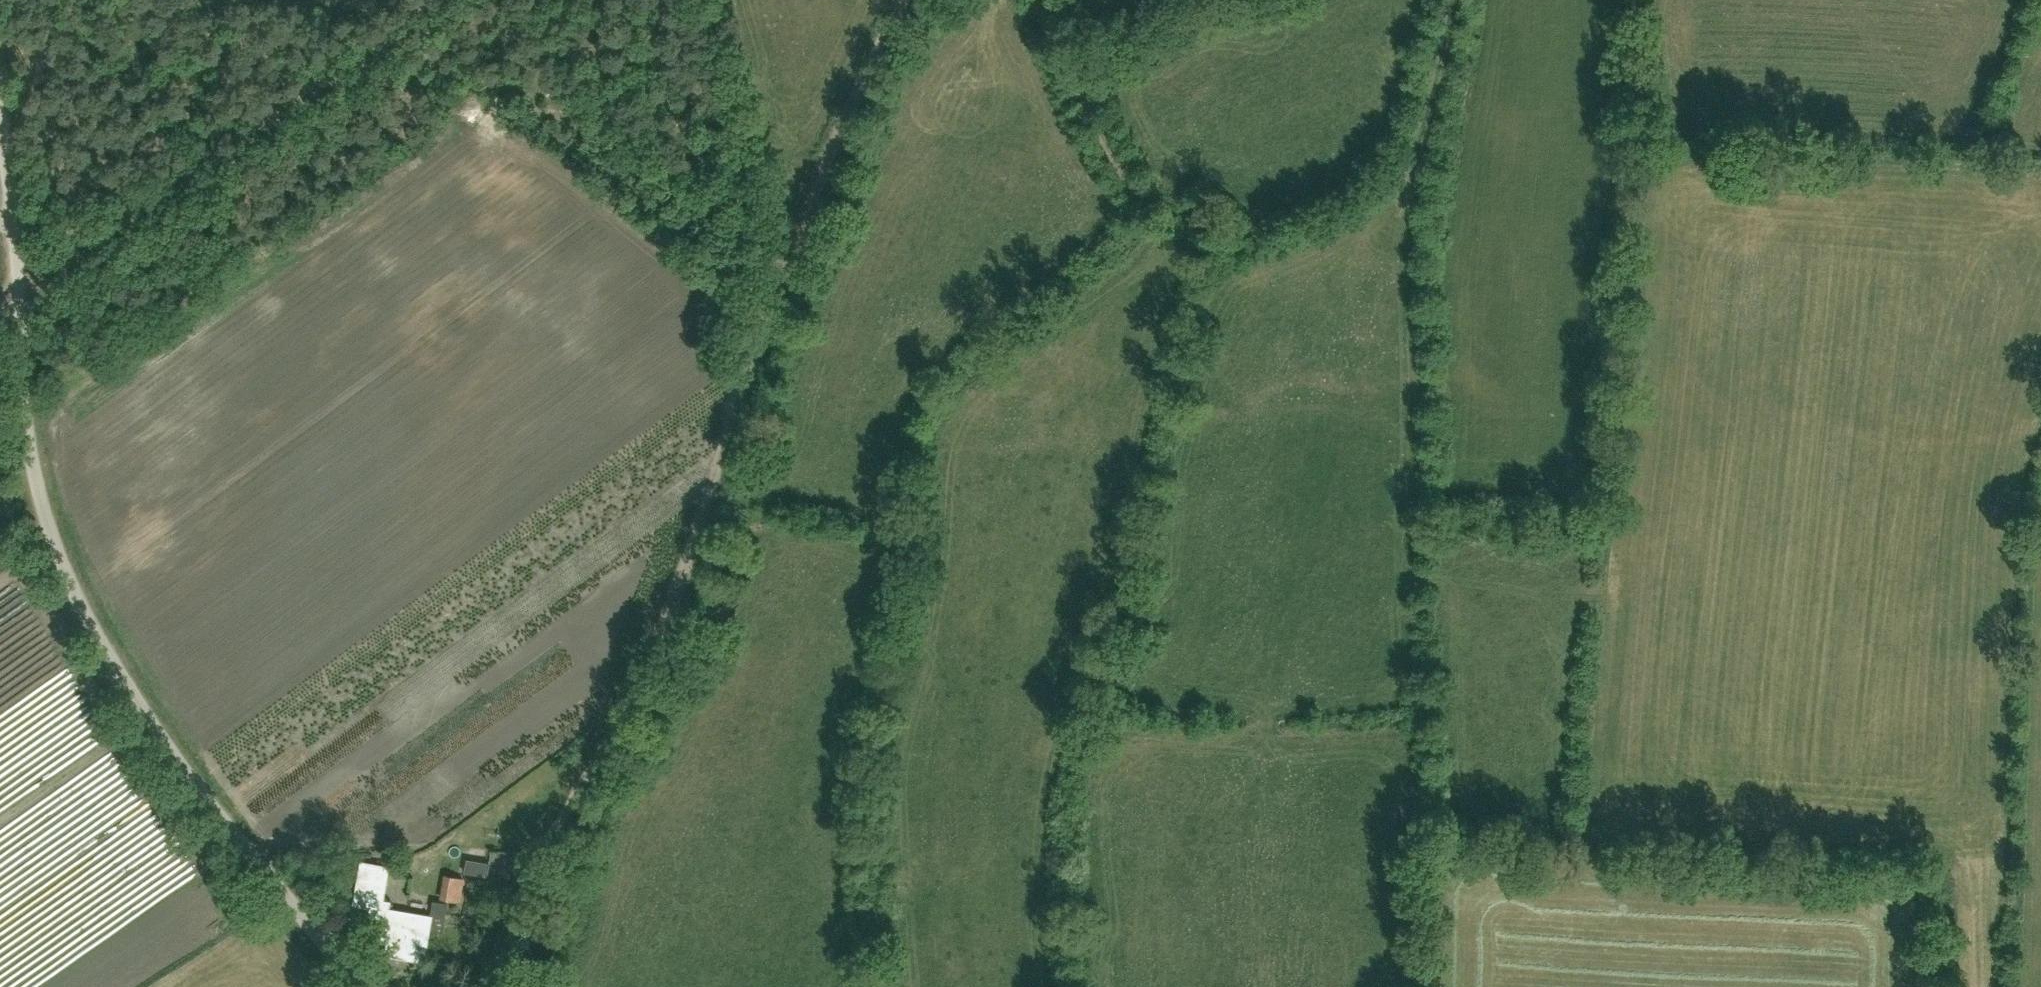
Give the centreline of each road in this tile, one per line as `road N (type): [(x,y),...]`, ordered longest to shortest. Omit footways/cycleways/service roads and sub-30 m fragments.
road 1 (track): [(902,0),(728,423),(690,563),(648,664),(525,886),(483,986)]
road 2 (unclassified): [(360,986),(136,701),(70,583),(44,517),(32,453),(0,143)]
road 3 (track): [(0,308),(434,0)]

